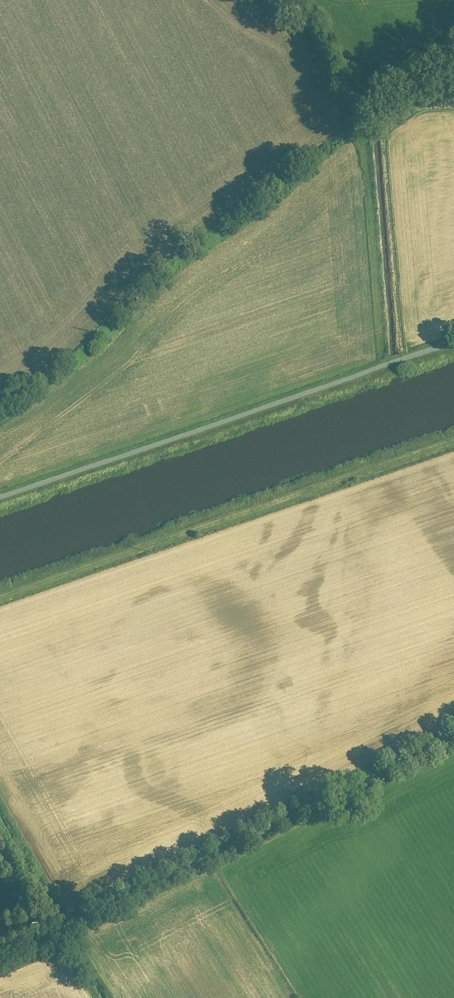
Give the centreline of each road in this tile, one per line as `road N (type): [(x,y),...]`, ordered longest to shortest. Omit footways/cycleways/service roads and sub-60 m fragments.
road 1 (track): [(453,740),(0,958)]

